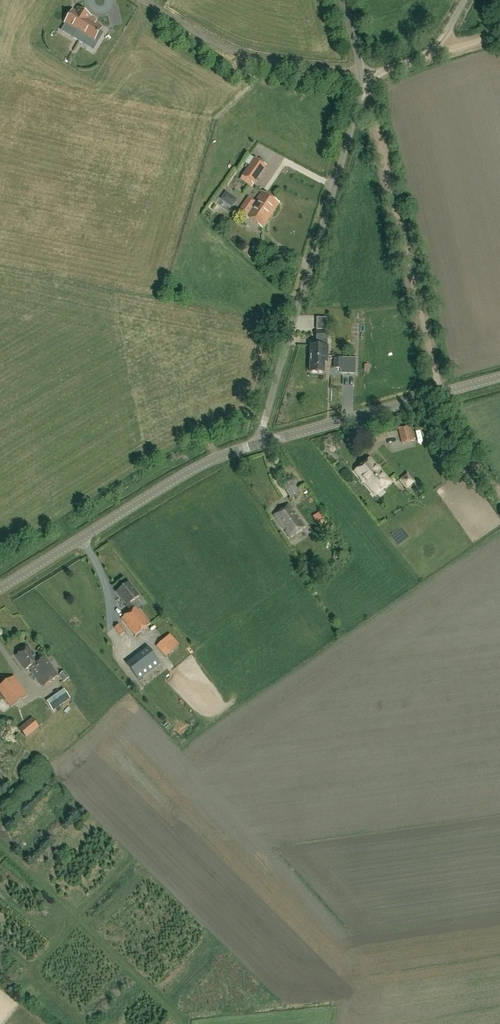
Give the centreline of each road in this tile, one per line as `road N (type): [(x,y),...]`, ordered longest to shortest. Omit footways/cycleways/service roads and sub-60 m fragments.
road 1 (track): [(362,74),(439,393),(461,442),(499,493)]
road 2 (unclassified): [(261,443),(366,88)]
road 3 (tertiary): [(0,588),(186,473),(261,443)]
road 4 (tertiary): [(261,443),(499,377)]
road 5 (unclassified): [(144,0),(236,52),(362,74)]
road 6 (unclassified): [(362,74),(428,52),(464,0)]

